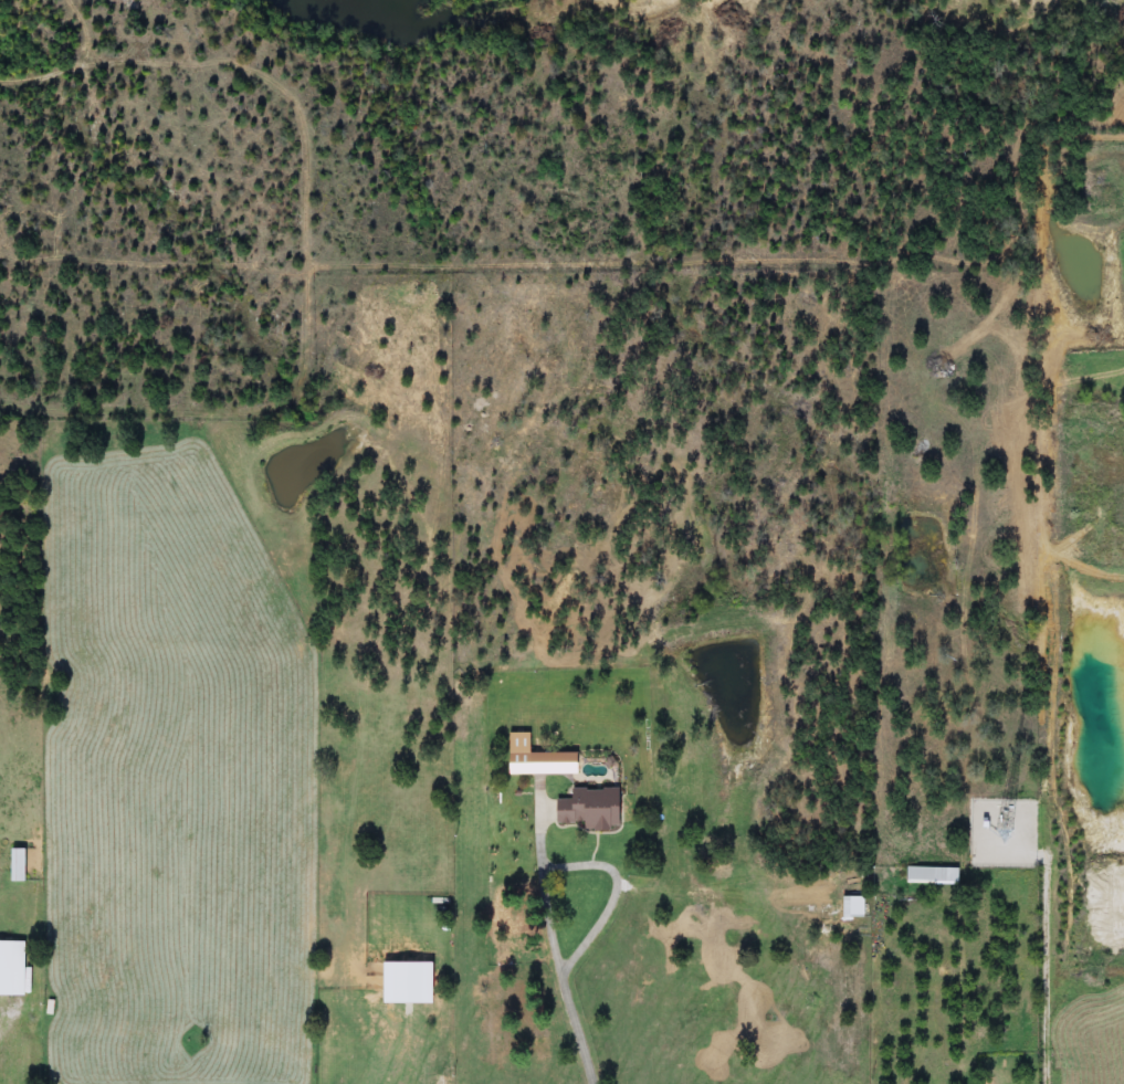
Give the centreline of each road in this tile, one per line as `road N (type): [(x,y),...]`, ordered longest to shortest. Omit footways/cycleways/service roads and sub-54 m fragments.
road 1 (residential): [(0,81),(84,61),(222,60),(286,88),(307,134),(307,343)]

